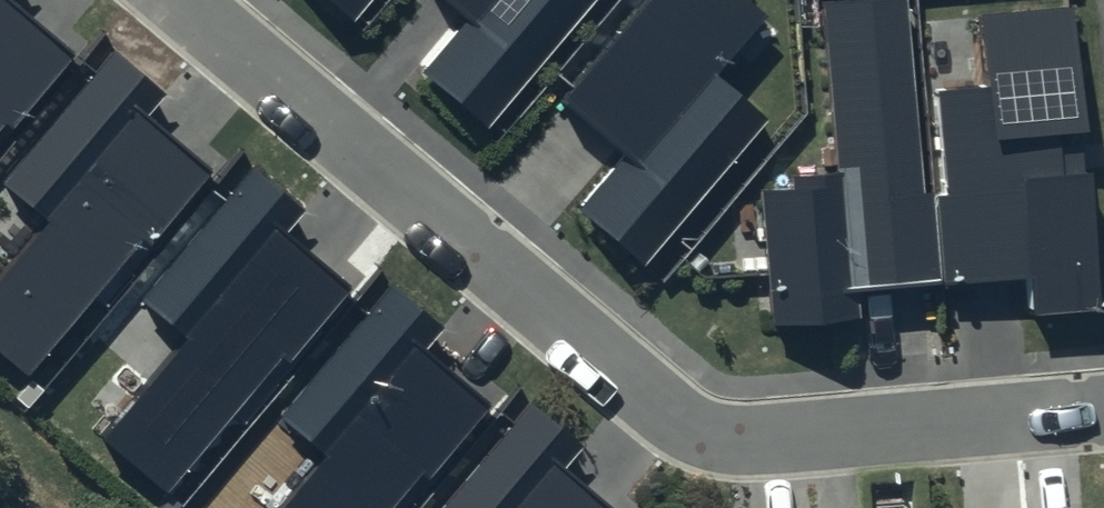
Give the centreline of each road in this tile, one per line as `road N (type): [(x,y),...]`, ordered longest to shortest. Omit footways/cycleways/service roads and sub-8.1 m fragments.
road 1 (residential): [(1103,413),(714,443),(669,415),(180,0)]

